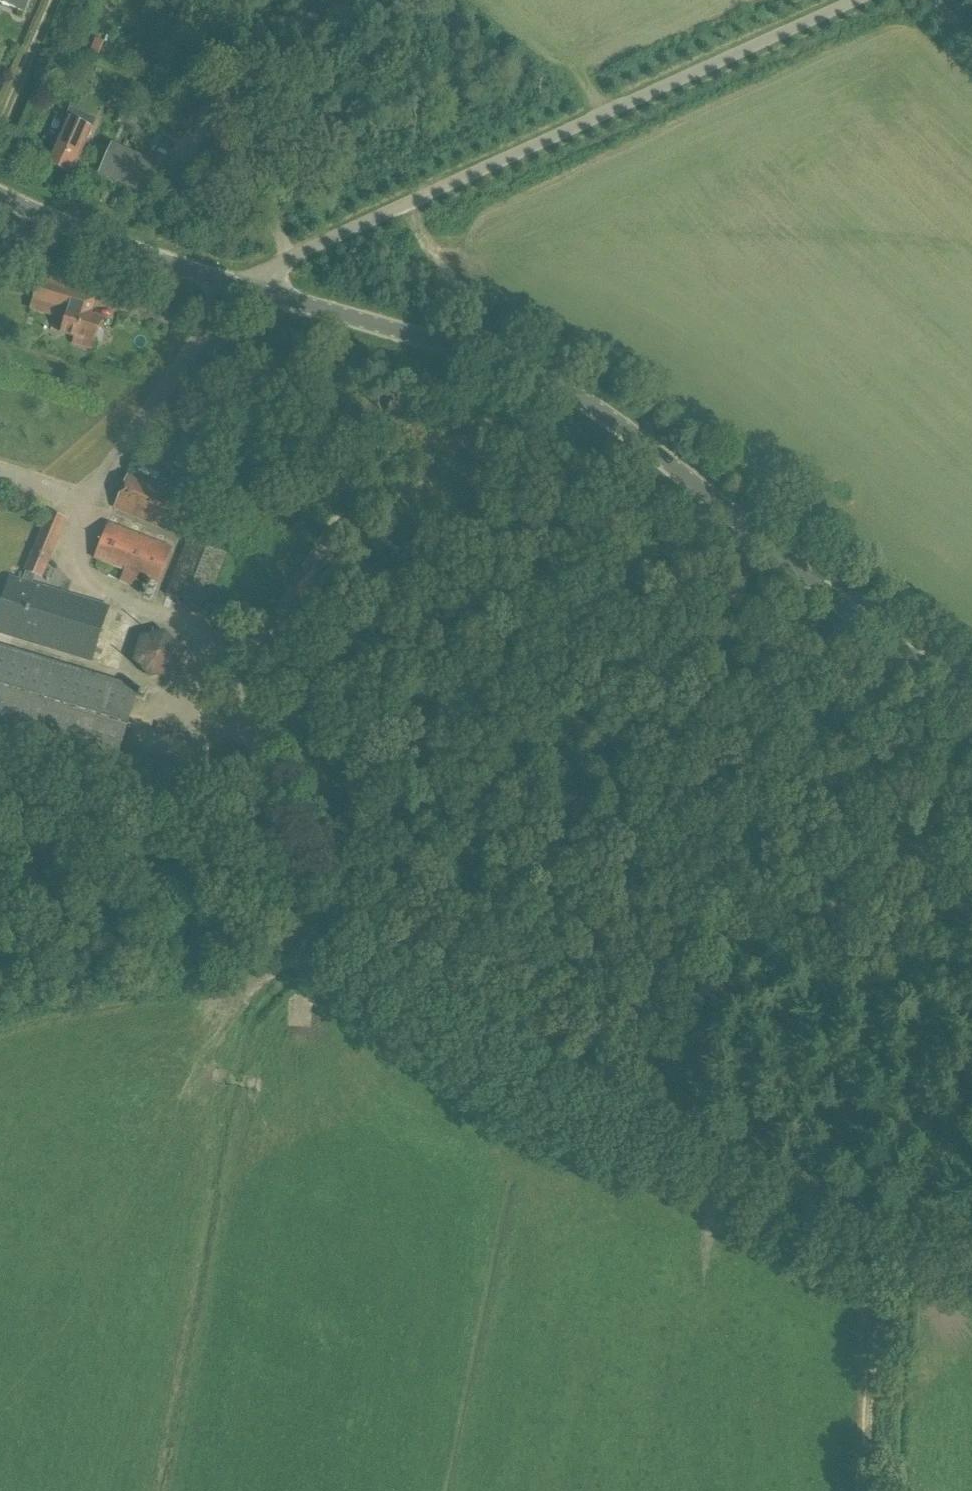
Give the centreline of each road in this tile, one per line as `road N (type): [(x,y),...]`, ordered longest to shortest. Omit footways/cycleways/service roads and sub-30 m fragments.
road 1 (tertiary): [(226,279),(456,343),(549,382),(636,440),(947,683),(971,692)]
road 2 (unclassified): [(226,279),(858,0)]
road 3 (tertiary): [(0,190),(226,279)]
road 4 (track): [(869,1490),(874,1270)]
road 5 (track): [(57,0),(0,128)]

